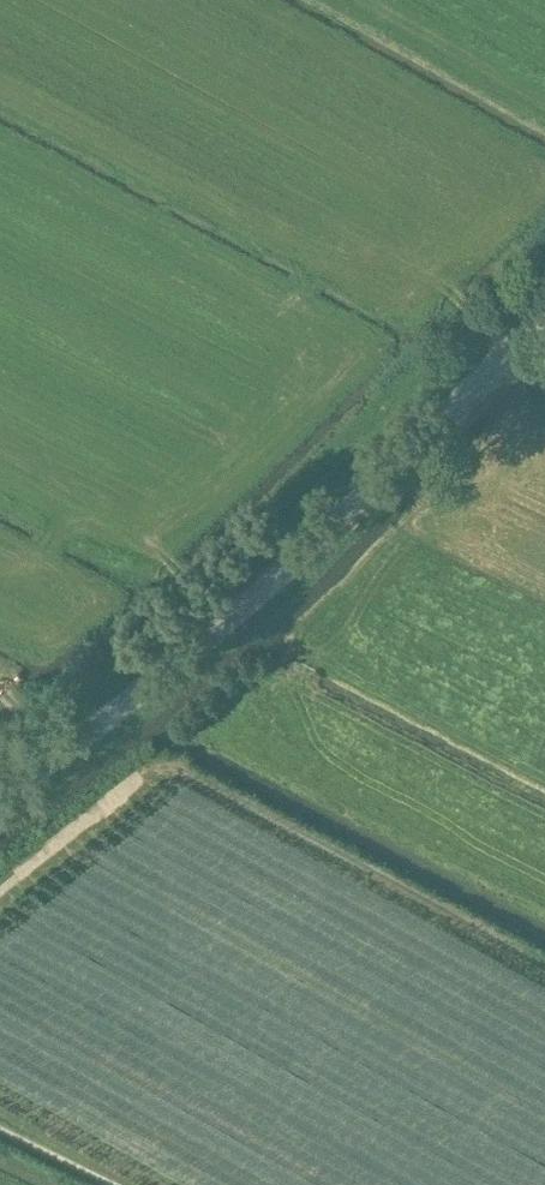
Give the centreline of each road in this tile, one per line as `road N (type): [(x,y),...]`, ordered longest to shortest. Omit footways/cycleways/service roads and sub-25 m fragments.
road 1 (unclassified): [(0,798),(315,544),(544,320)]

